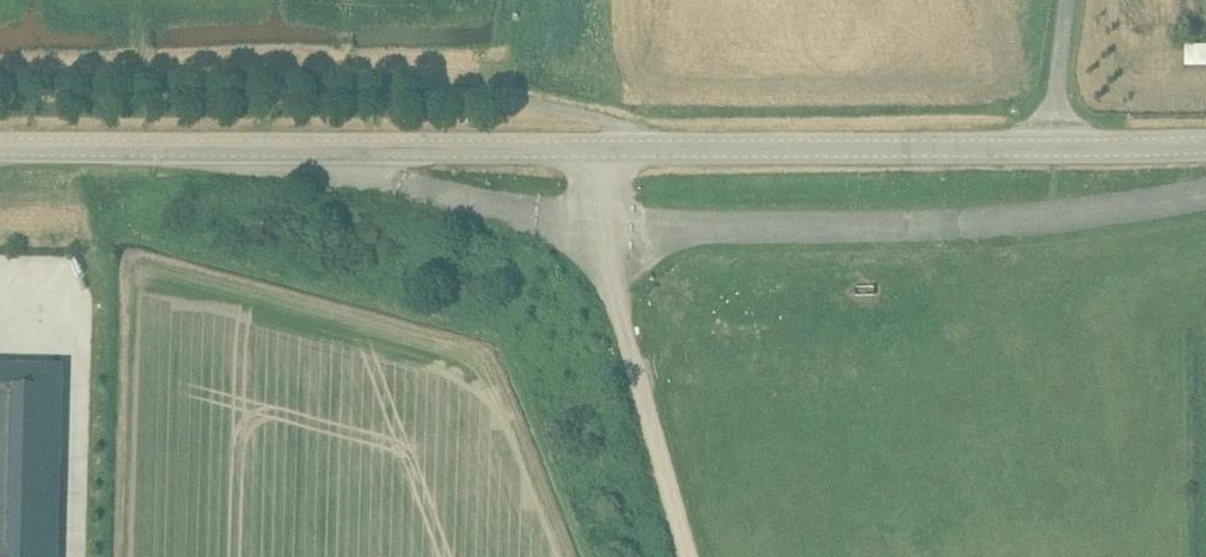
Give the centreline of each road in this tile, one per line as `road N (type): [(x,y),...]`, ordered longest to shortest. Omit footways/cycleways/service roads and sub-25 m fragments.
road 1 (secondary): [(0,148),(1205,144)]
road 2 (track): [(0,84),(438,90),(599,119),(620,130),(629,149)]

